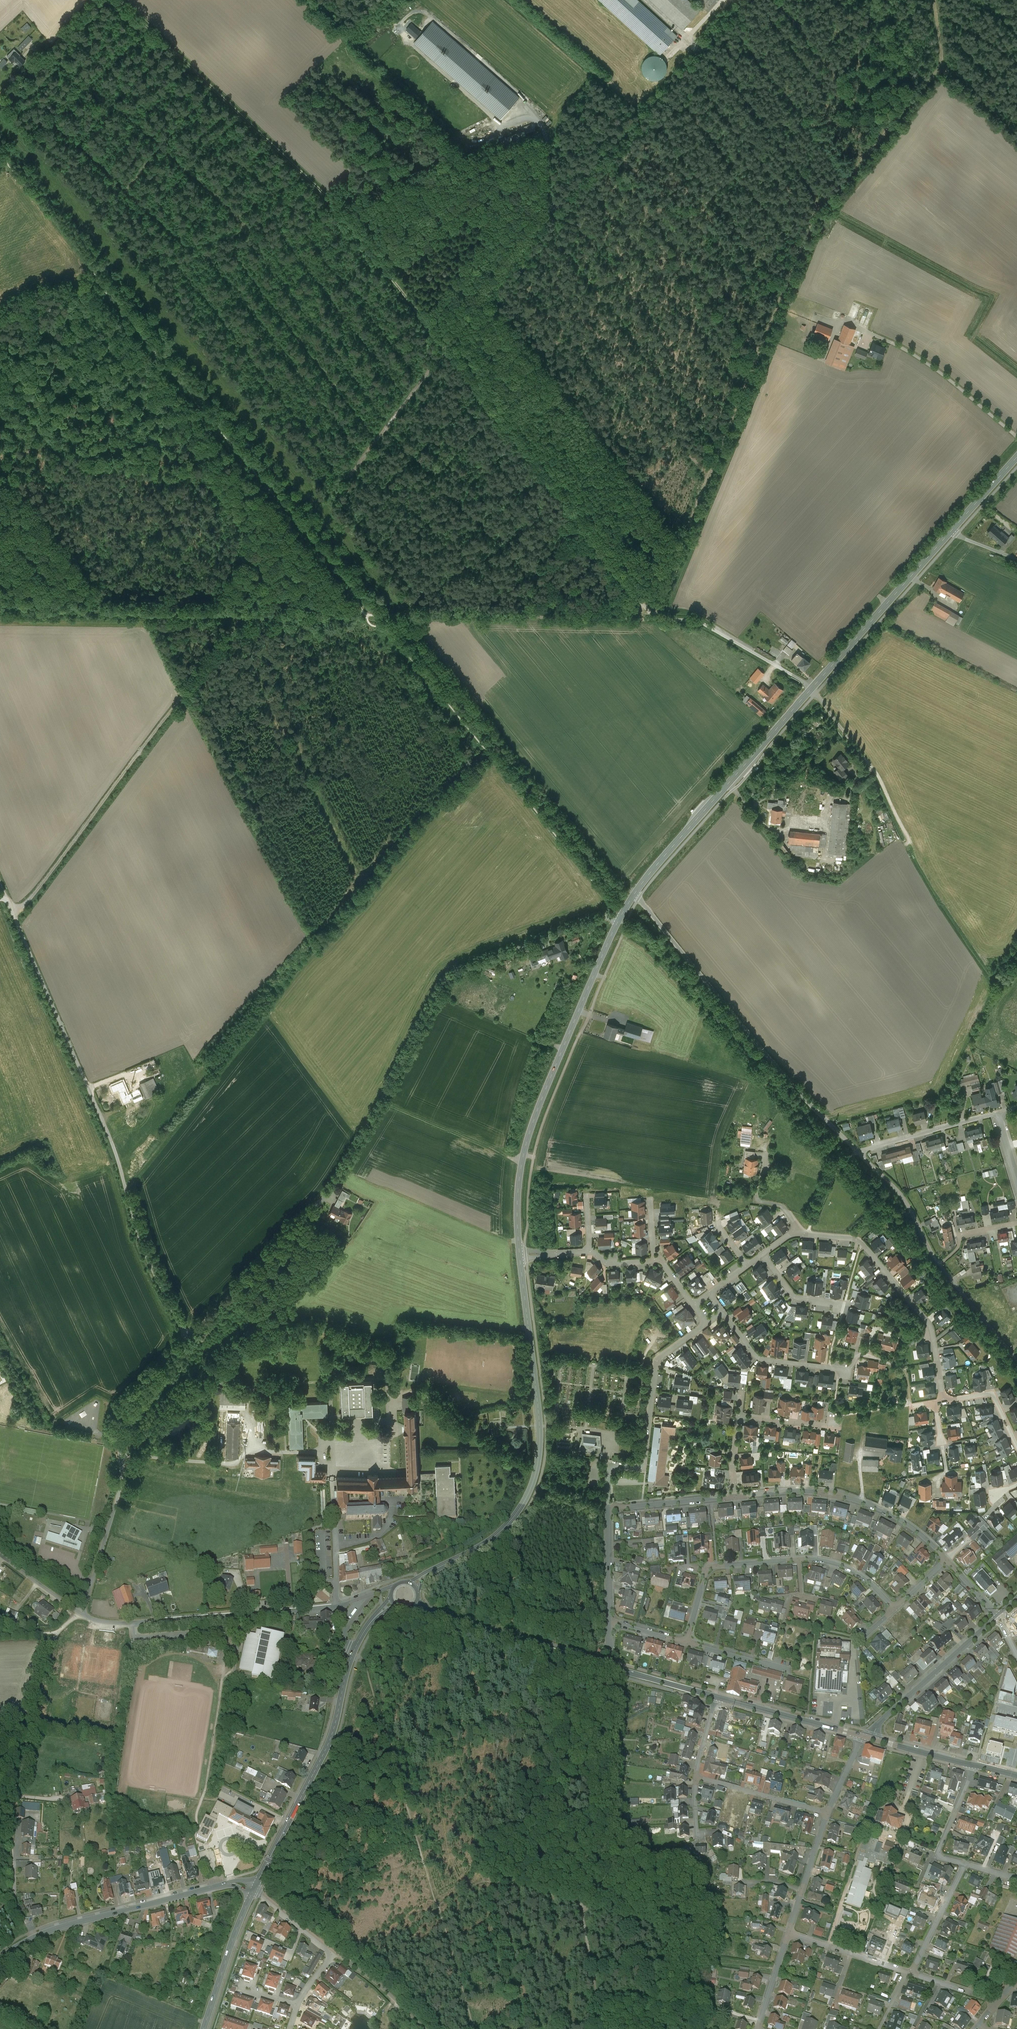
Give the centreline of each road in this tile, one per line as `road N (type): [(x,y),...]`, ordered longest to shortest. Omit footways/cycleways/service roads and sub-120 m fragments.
road 1 (track): [(647,597),(449,351),(614,144),(700,57)]
road 2 (unclassified): [(190,1332),(323,1197),(446,978),(595,919),(619,919)]
road 3 (track): [(122,0),(323,193),(449,351),(412,383)]
road 4 (unclassified): [(190,1332),(151,1267),(106,1126),(0,883)]
road 5 (secondary): [(636,891),(950,532)]
road 6 (track): [(530,1644),(597,2028)]
road 7 (secondary): [(413,1585),(494,1537),(534,1479),(540,1425),(520,1256)]
road 8 (track): [(12,910),(35,893),(246,611)]
road 9 (secondary): [(520,1256),(526,1143),(619,919)]
road 10 (residential): [(82,1614),(120,1486),(122,1409),(190,1332)]
road 11 (unclassified): [(636,891),(825,1119)]
road 12 (residential): [(763,1254),(792,1233),(863,1243),(931,1328),(945,1401)]
road 13 (residential): [(687,1641),(708,1567),(824,1560),(873,1585),(894,1608)]
road 14 (unclassified): [(0,1962),(59,1928),(223,1885),(253,1890)]
road 15 (secondary): [(253,1890),(332,1734),(354,1649)]
road 16 (residential): [(858,1152),(895,1188),(933,1254),(1016,1357)]
road 17 (residential): [(82,1614),(133,1623),(338,1607)]
road 18 (secondary): [(415,1604),(457,1624),(609,1667)]
road 19 (tertiary): [(873,1739),(880,1721),(998,1616)]
road 20 (residential): [(707,1323),(658,1361),(642,1469)]
road 21 (residential): [(860,1355),(845,1373),(758,1359),(724,1311)]
road 22 (track): [(382,1101),(523,1160)]
road 23 (secondary): [(716,1697),(861,1736)]
road 24 (secondary): [(204,2028),(253,1890)]
road 25 (unclassified): [(0,112),(93,0)]
road 26 (residential): [(858,1152),(997,1113)]
road 27 (residential): [(696,1777),(828,1812)]
road 28 (residential): [(608,1509),(739,1496)]
road 29 (residential): [(788,1933),(910,1972)]
road 30 (residential): [(788,1933),(828,1812)]
road 31 (residential): [(965,1864),(939,1852),(973,1765)]
road 32 (residential): [(910,1972),(965,1864)]

